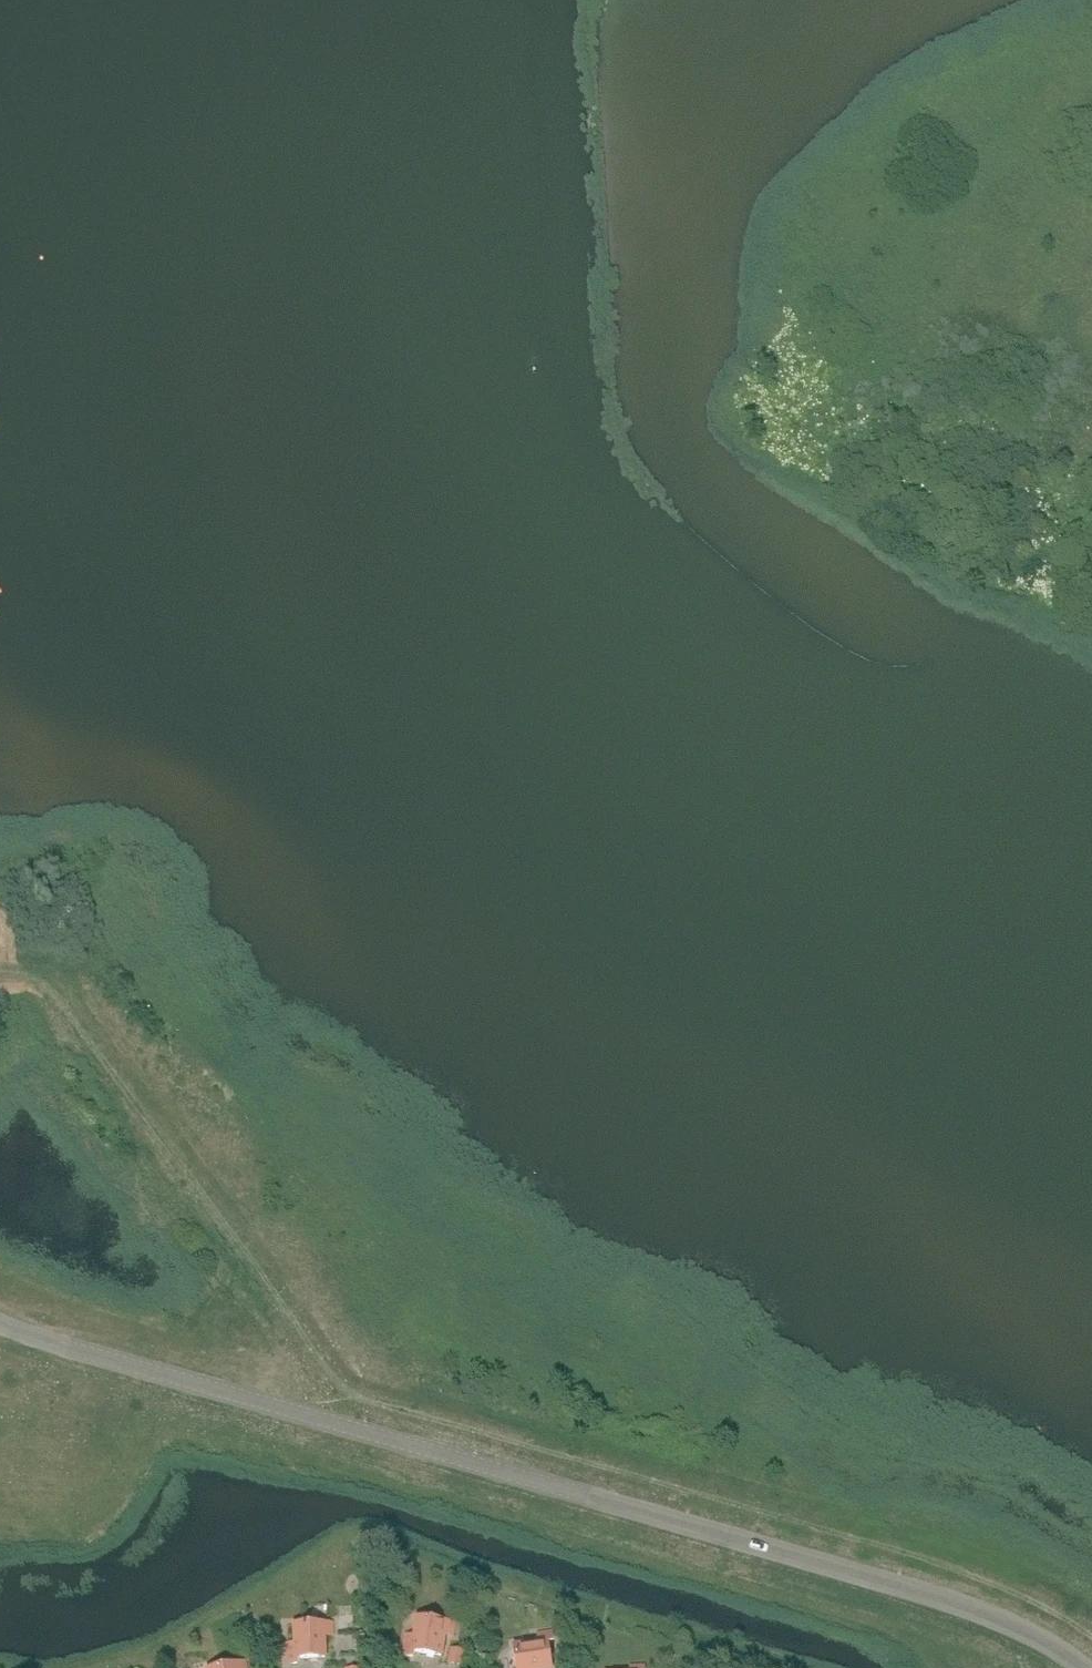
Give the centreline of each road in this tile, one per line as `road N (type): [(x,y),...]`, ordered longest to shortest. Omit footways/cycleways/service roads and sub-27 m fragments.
road 1 (unclassified): [(1085,1667),(1038,1638),(956,1604),(0,1323)]

